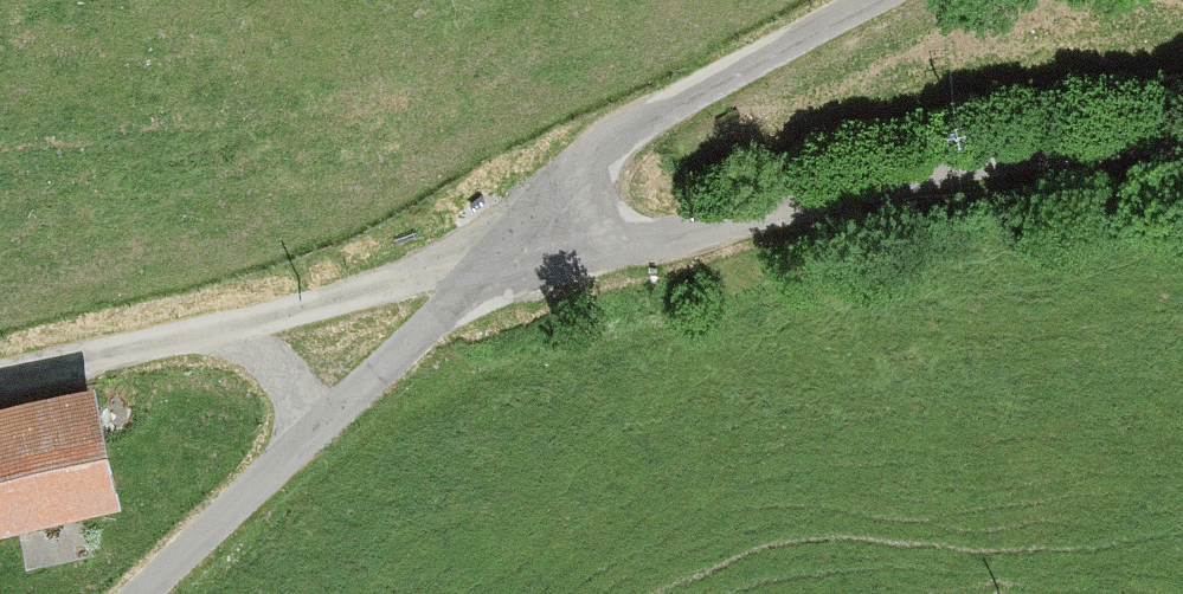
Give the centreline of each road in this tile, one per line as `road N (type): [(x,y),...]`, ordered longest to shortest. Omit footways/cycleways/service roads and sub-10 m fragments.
road 1 (unclassified): [(1182,142),(1066,150),(731,224),(508,252)]
road 2 (unclassified): [(508,252),(618,138),(874,0)]
road 3 (unclassified): [(216,327),(508,252)]
road 4 (unclassified): [(308,437),(508,252)]
road 5 (unclassified): [(308,437),(136,593)]
road 6 (unclassified): [(0,374),(216,327)]
road 7 (unclassified): [(216,327),(278,366),(308,437)]

